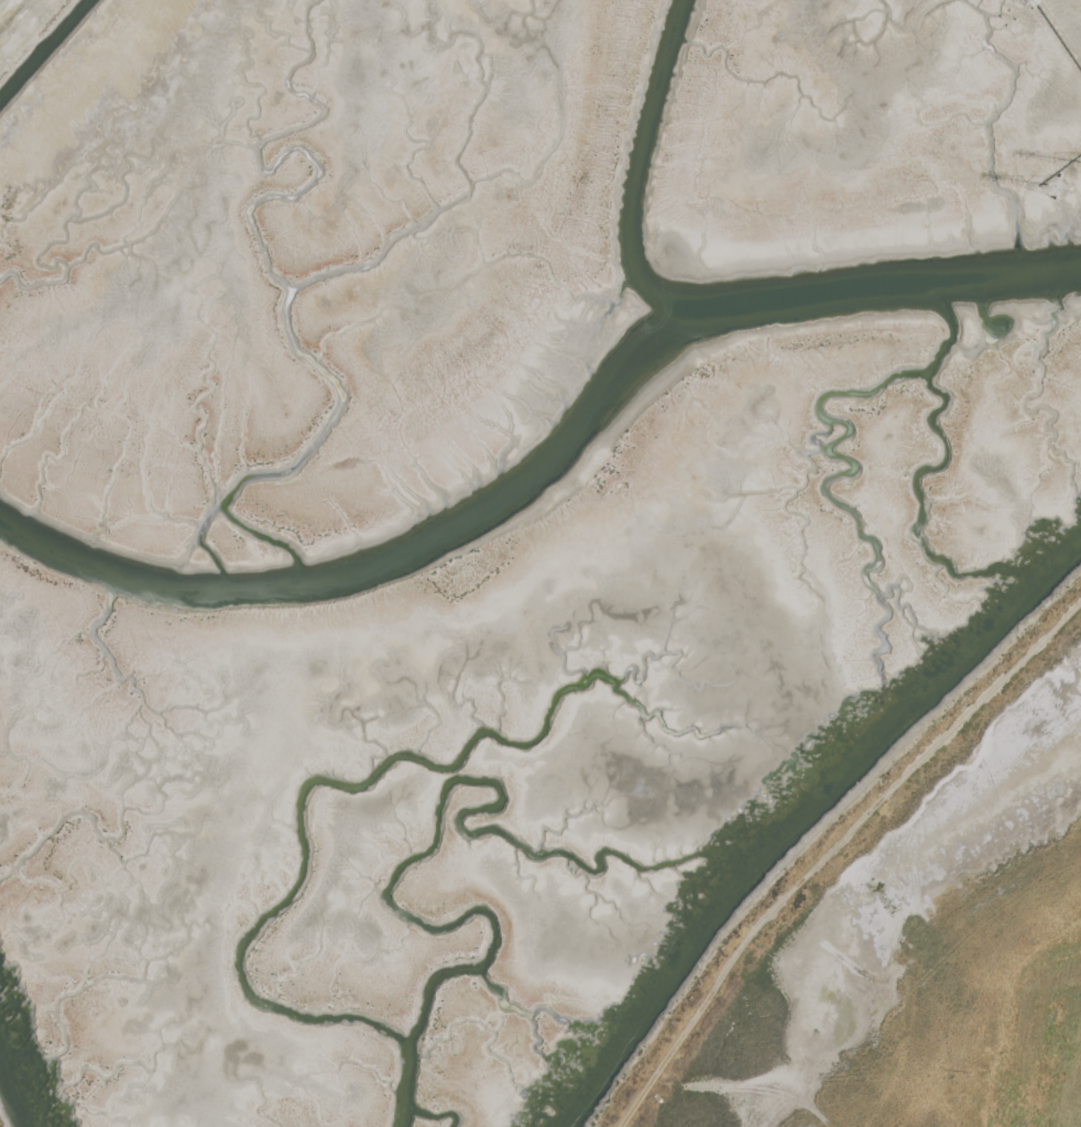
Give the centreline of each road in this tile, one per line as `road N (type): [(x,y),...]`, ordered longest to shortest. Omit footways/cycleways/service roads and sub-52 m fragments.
road 1 (track): [(615,1126),(761,922),(1080,606)]

